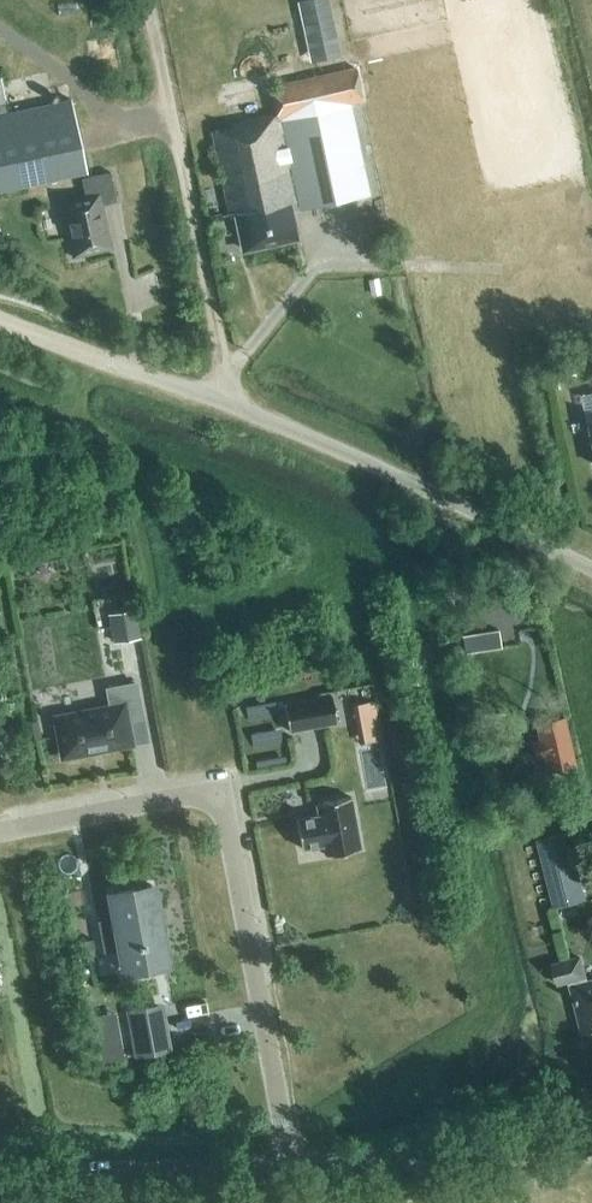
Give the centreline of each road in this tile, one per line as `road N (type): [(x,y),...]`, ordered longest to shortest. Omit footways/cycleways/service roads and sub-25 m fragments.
road 1 (residential): [(288,1171),(220,790),(0,832)]
road 2 (unclassified): [(591,570),(230,404)]
road 3 (tertiary): [(288,1171),(358,1165),(591,1112)]
road 4 (tertiary): [(0,1178),(288,1171)]
road 5 (track): [(230,404),(0,325)]

